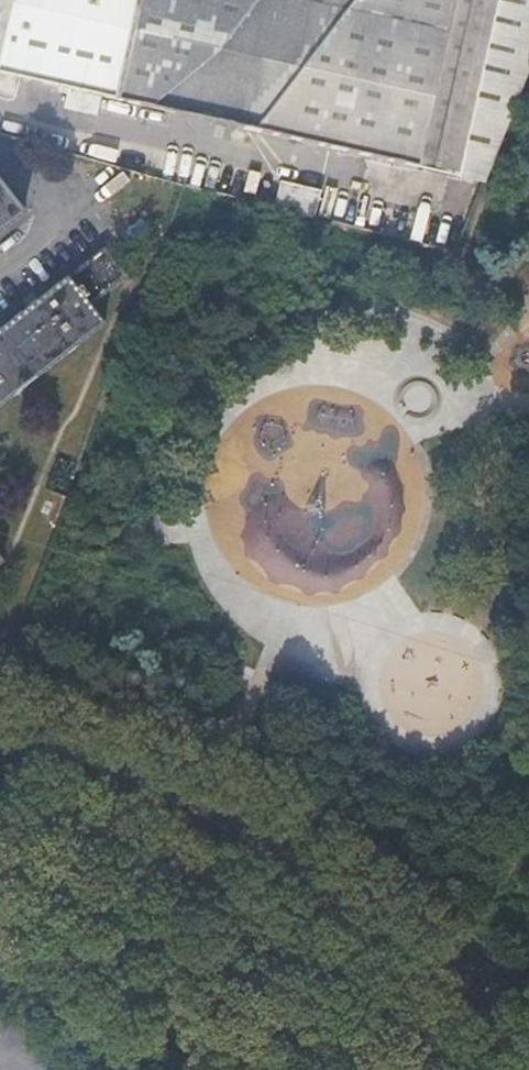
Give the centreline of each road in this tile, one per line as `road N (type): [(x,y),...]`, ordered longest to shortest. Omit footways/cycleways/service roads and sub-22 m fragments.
road 1 (secondary): [(528,1064),(333,916),(157,811),(0,742)]
road 2 (secondary): [(0,805),(253,936),(355,1003),(436,1069)]

